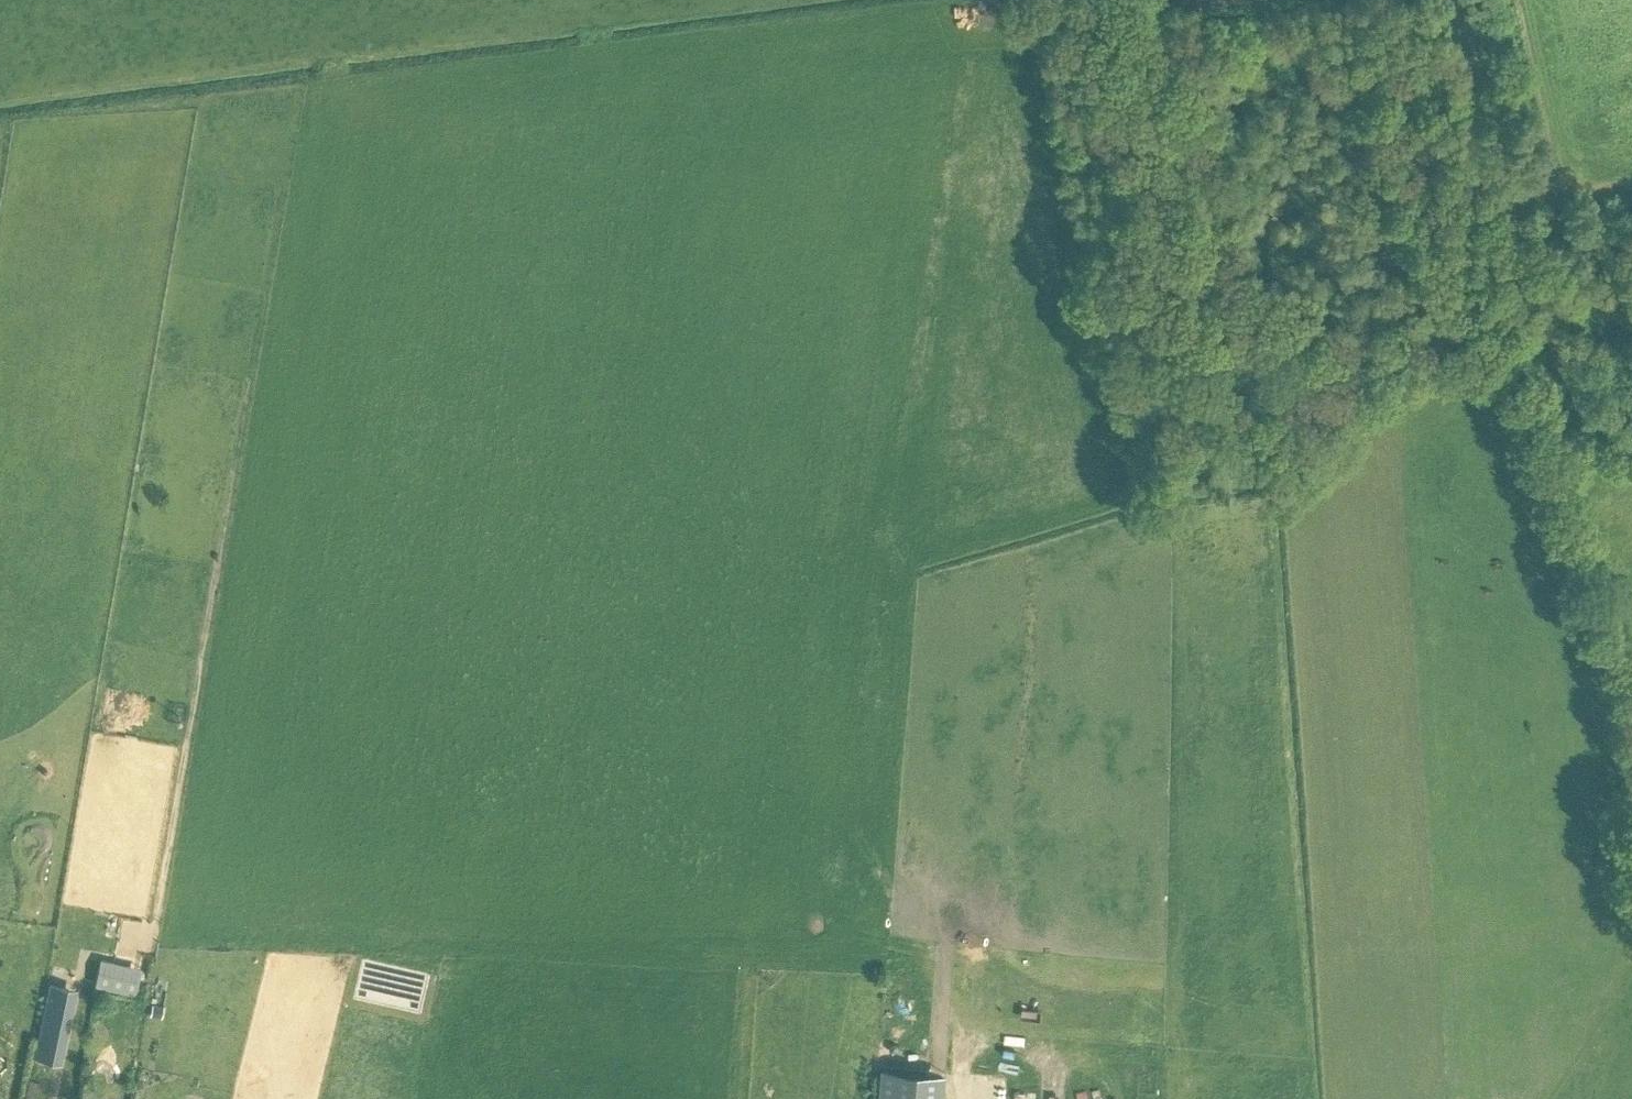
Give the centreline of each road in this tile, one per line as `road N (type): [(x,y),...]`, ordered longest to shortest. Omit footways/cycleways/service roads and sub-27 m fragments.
road 1 (track): [(1631,418),(1588,400),(1569,375),(1448,0)]

